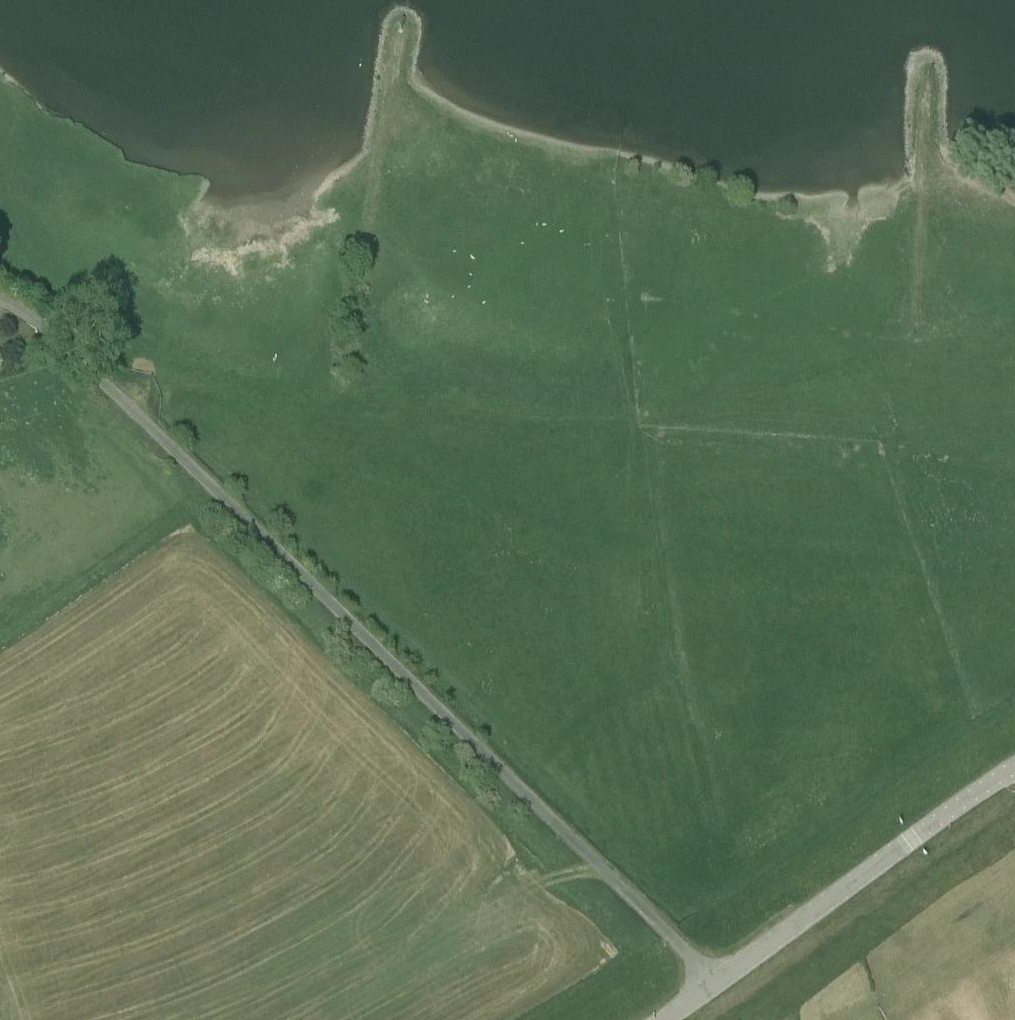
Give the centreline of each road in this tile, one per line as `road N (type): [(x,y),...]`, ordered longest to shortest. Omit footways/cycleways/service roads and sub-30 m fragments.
road 1 (unclassified): [(1014,768),(657,1019)]

